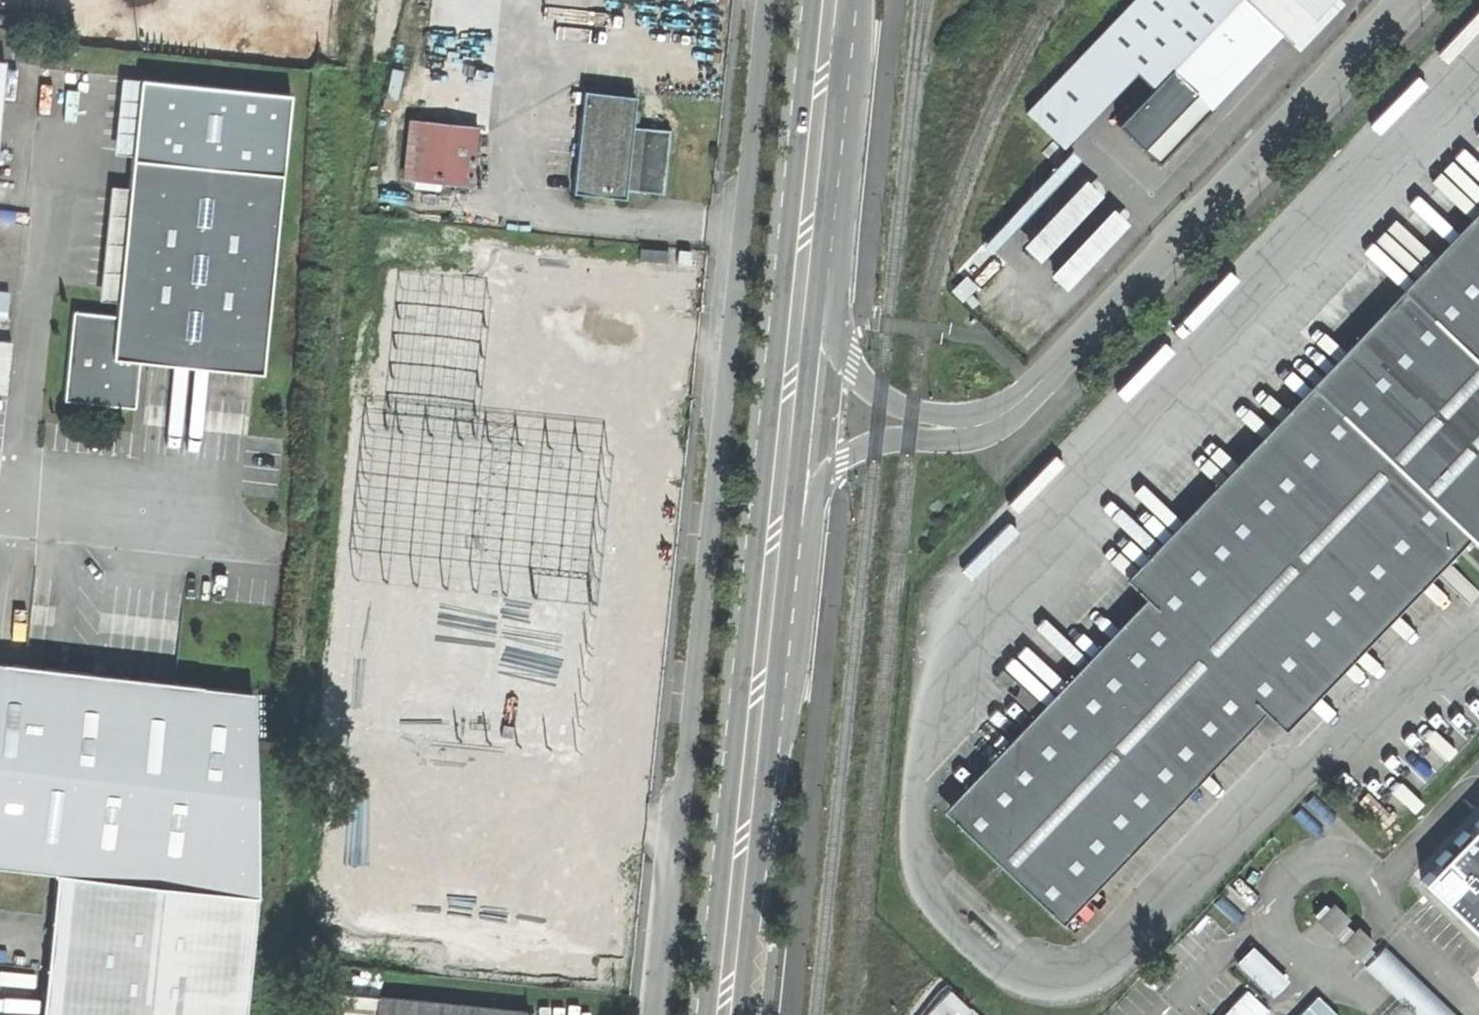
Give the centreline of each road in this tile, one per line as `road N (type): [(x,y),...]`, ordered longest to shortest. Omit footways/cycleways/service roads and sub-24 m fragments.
road 1 (secondary): [(821,142),(746,813)]
road 2 (unclassified): [(746,813),(801,688),(819,490),(838,463),(875,443),(990,434),(1036,387)]
road 3 (unclassified): [(1036,387),(1407,0)]
road 4 (unclassified): [(1036,387),(988,412),(940,415),(880,395),(863,380),(840,335),(821,142)]
road 5 (secondary): [(746,813),(725,1014)]
road 6 (secondary): [(835,0),(821,142)]

